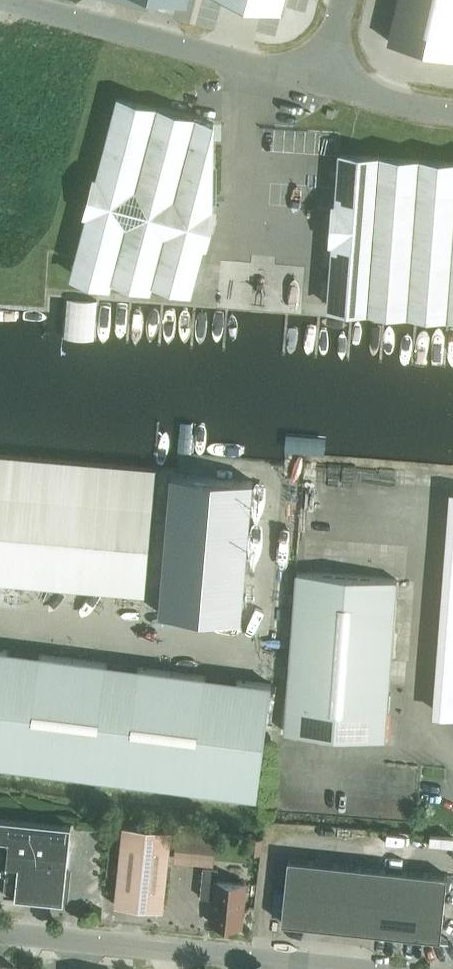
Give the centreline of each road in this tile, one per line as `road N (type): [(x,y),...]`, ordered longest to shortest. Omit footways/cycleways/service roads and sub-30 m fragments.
road 1 (unclassified): [(0,933),(353,968)]
road 2 (unclassified): [(9,0),(323,83)]
road 3 (unclassified): [(323,83),(452,112)]

